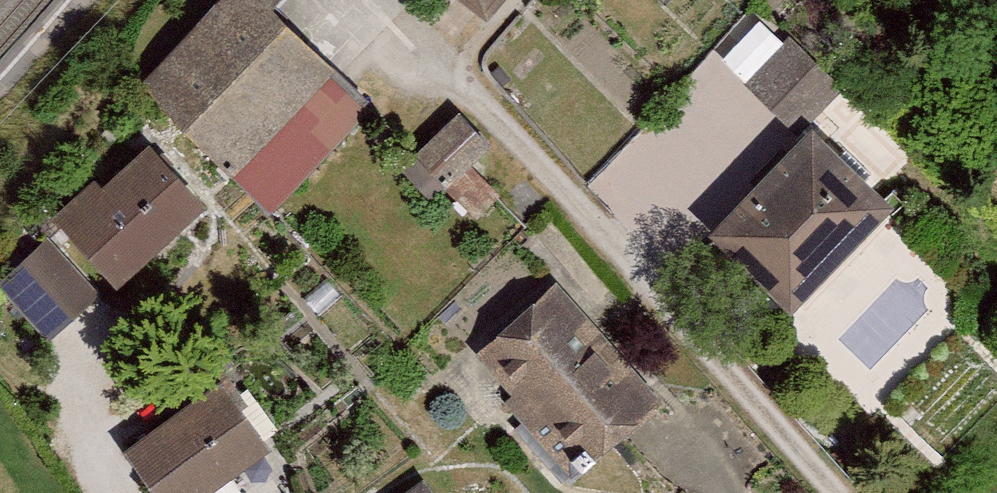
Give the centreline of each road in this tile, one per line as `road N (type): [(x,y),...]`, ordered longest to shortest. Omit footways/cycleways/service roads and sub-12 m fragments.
road 1 (residential): [(346,14),(495,117),(840,492)]

